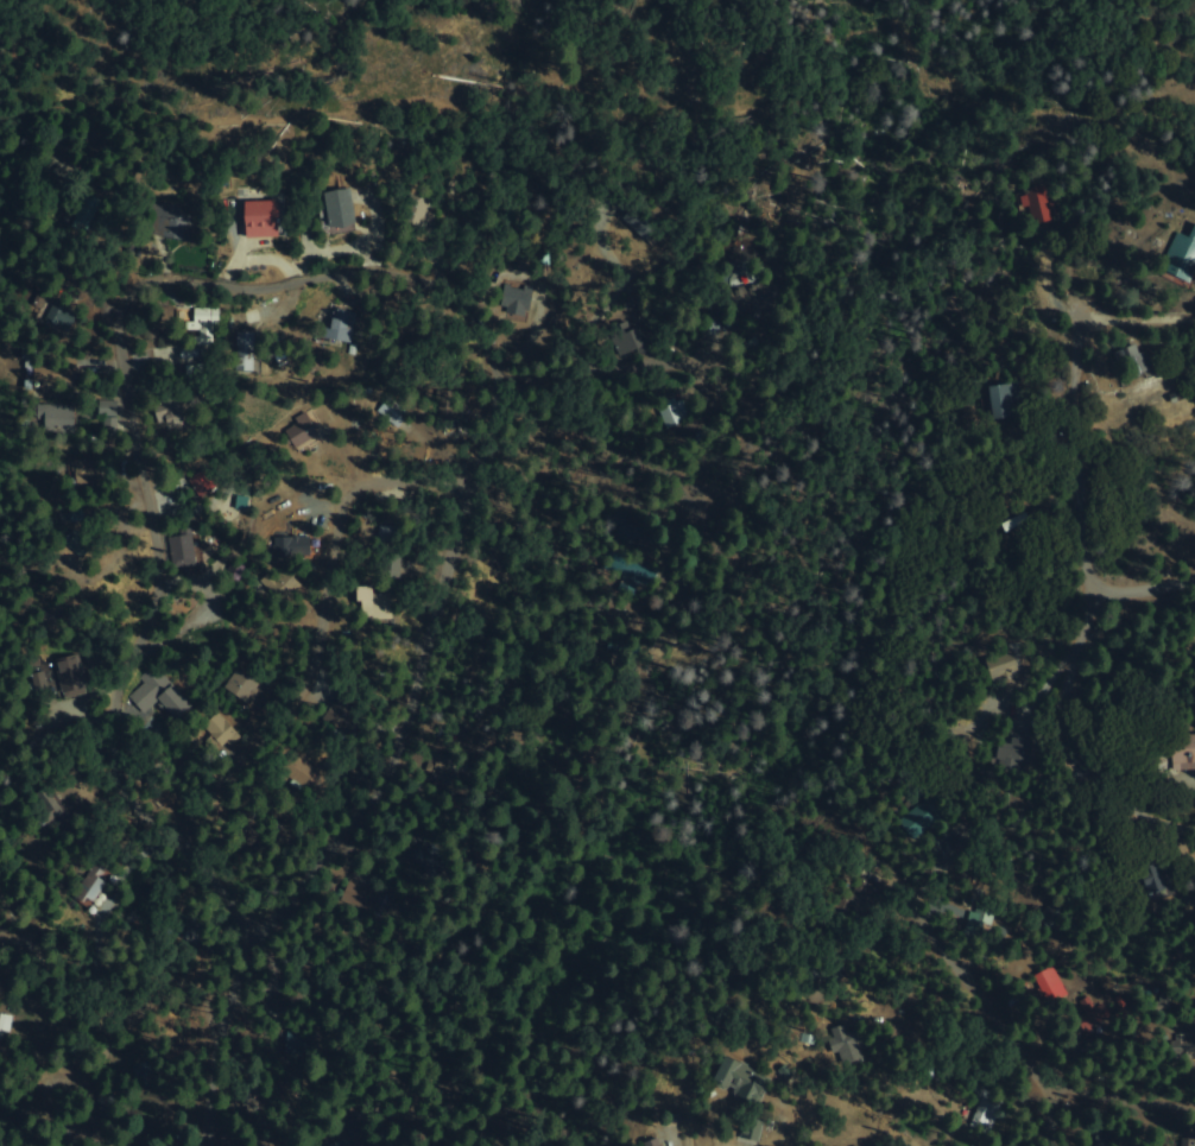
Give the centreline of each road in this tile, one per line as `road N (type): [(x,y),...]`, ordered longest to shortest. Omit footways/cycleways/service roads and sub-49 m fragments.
road 1 (residential): [(236,955),(202,860),(135,809),(115,771),(109,699),(137,654),(153,584),(120,317),(133,280),(152,273),(322,276),(359,268),(406,273),(457,296),(478,333),(486,413),(469,489)]
road 2 (residential): [(204,1145),(236,955),(316,870),(377,786),(406,714),(469,489)]
road 3 (residential): [(172,837),(299,663),(317,622),(333,502),(343,481),(373,467),(426,466),(469,489)]
road 4 (residential): [(1050,1145),(1047,1049),(867,790)]
road 5 (residential): [(1064,204),(1089,604)]
road 6 (residential): [(469,489),(793,406)]
road 7 (residential): [(1089,604),(1061,702),(1076,762),(1144,822),(1194,838)]
road 8 (residential): [(173,1145),(99,1081),(32,1096),(0,1070)]
road 9 (residential): [(867,790),(989,697)]
road 10 (residential): [(1051,1091),(1194,1115)]

